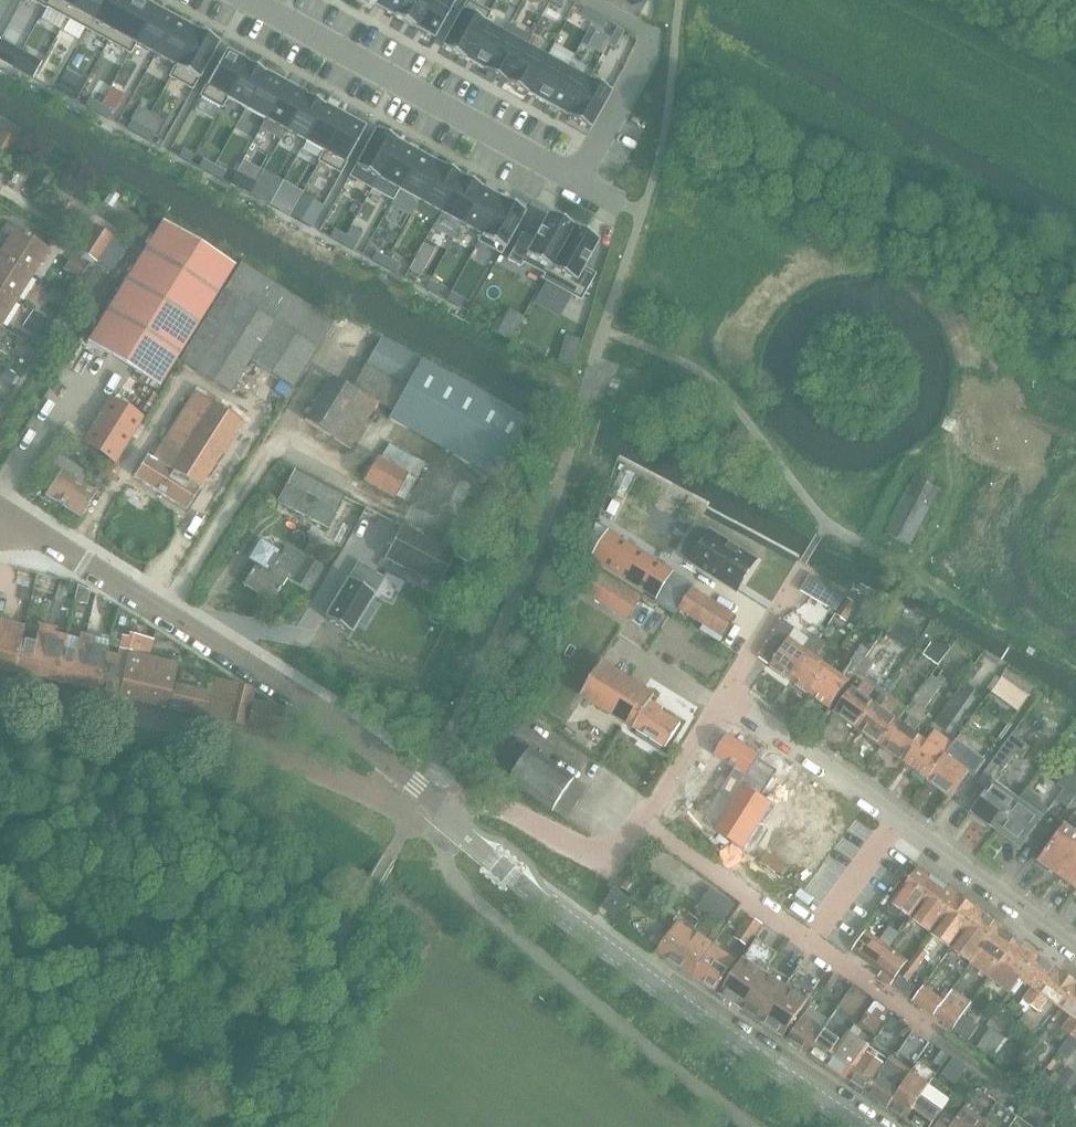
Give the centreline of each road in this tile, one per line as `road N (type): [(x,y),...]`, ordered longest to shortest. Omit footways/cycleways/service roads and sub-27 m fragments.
road 1 (tertiary): [(862,1126),(658,987),(485,854),(439,807)]
road 2 (tertiary): [(396,767),(24,524)]
road 3 (residential): [(1075,952),(725,695)]
road 4 (residential): [(396,767),(379,786),(346,786),(276,753),(0,685)]
road 5 (residential): [(439,807),(466,793),(607,863),(725,695)]
road 6 (residential): [(247,0),(577,178)]
road 7 (residential): [(577,178),(647,45),(643,32),(588,0)]
road 8 (residential): [(725,695),(801,565)]

